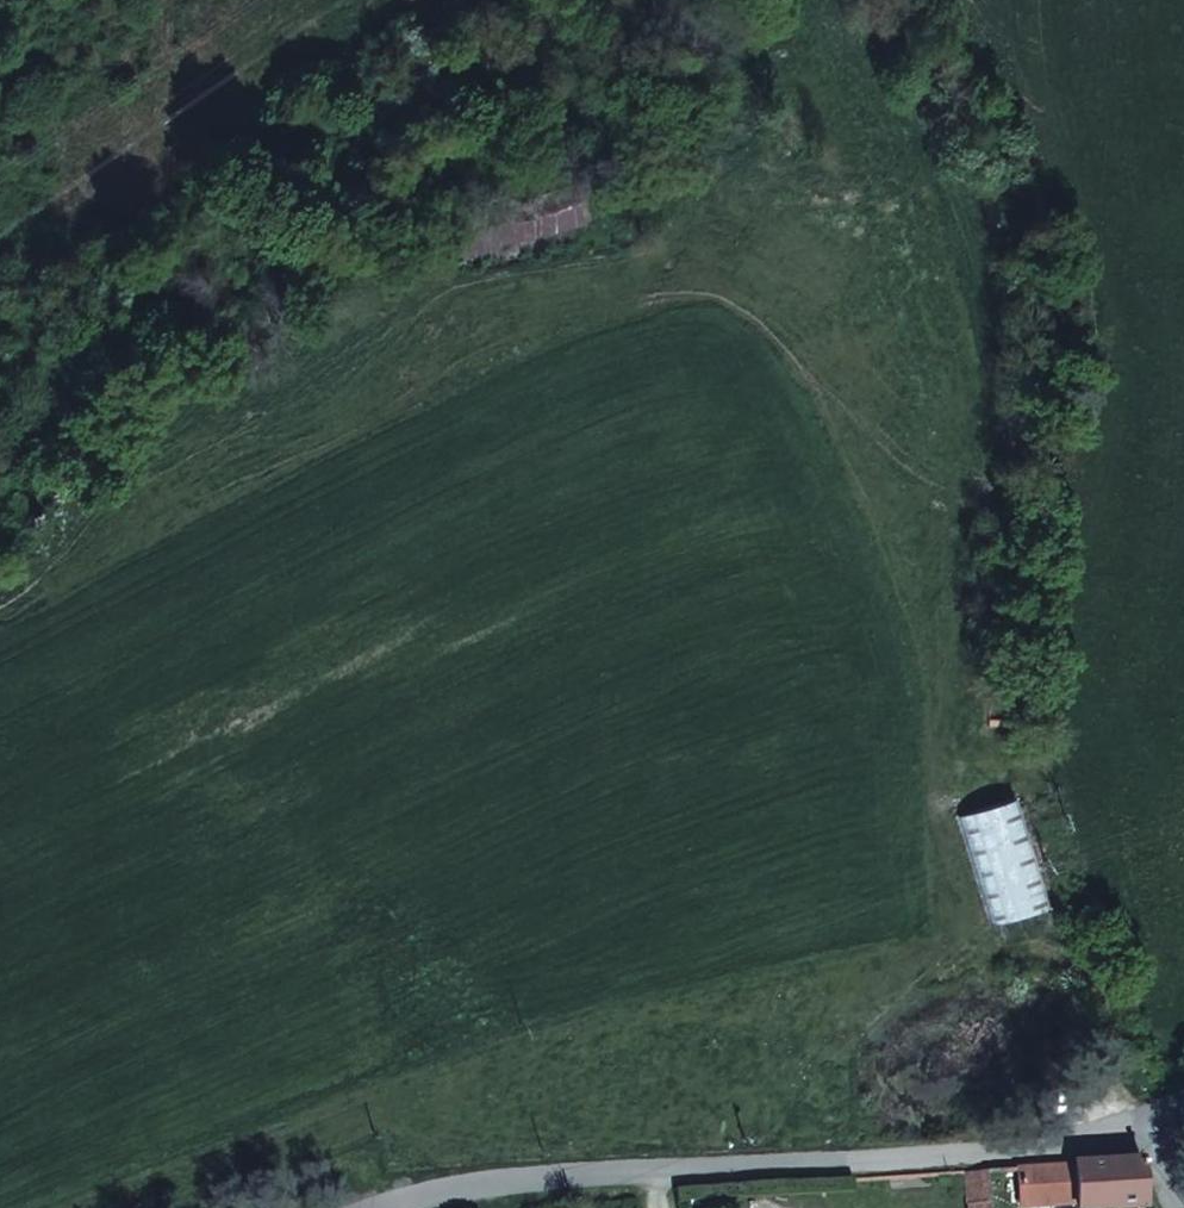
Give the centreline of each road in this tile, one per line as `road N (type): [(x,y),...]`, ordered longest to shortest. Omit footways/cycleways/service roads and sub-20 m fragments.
road 1 (residential): [(381,1207),(575,1176),(1046,1149),(1140,1108)]
road 2 (track): [(906,0),(986,144)]

